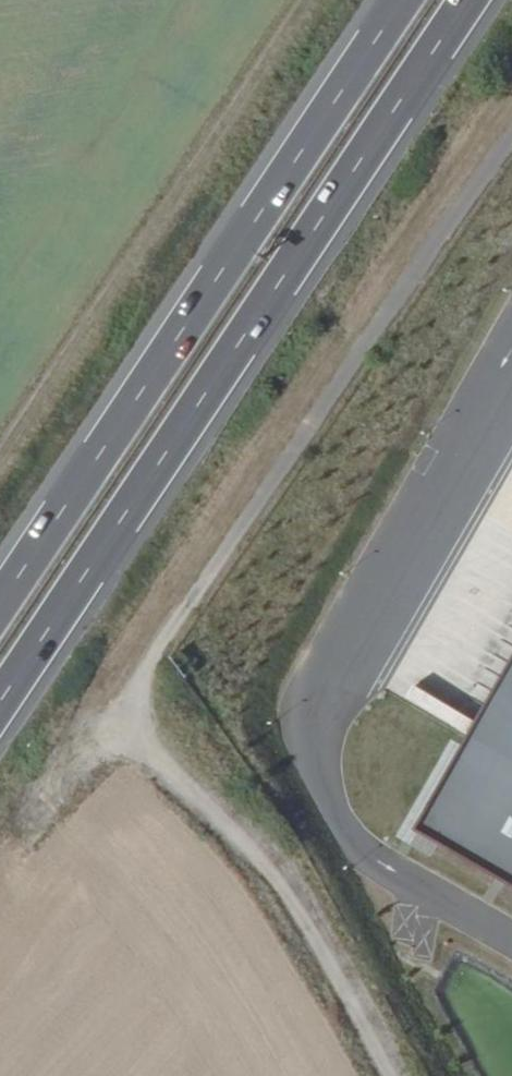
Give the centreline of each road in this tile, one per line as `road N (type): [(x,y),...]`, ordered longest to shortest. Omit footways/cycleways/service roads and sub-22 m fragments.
road 1 (trunk): [(0,698),(467,0)]
road 2 (trunk): [(403,0),(0,605)]
road 3 (track): [(287,0),(0,434)]
road 4 (track): [(387,1075),(346,1000),(186,785),(131,731),(143,669)]

